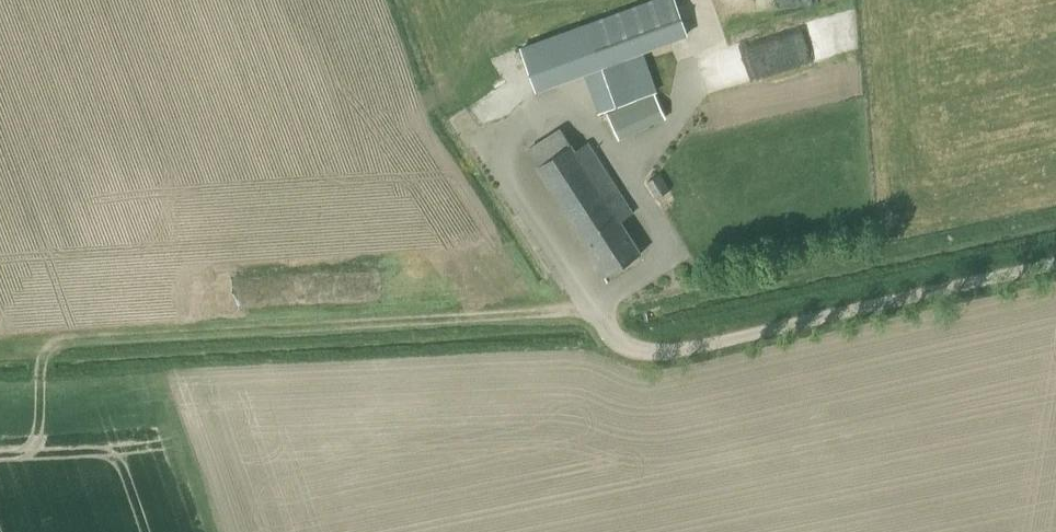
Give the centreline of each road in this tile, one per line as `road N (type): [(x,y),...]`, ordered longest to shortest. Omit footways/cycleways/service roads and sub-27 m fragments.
road 1 (track): [(8,357),(594,310)]
road 2 (unclassified): [(594,310),(636,350),(675,355),(1055,267)]
road 3 (track): [(333,0),(422,106),(447,97),(457,110)]

